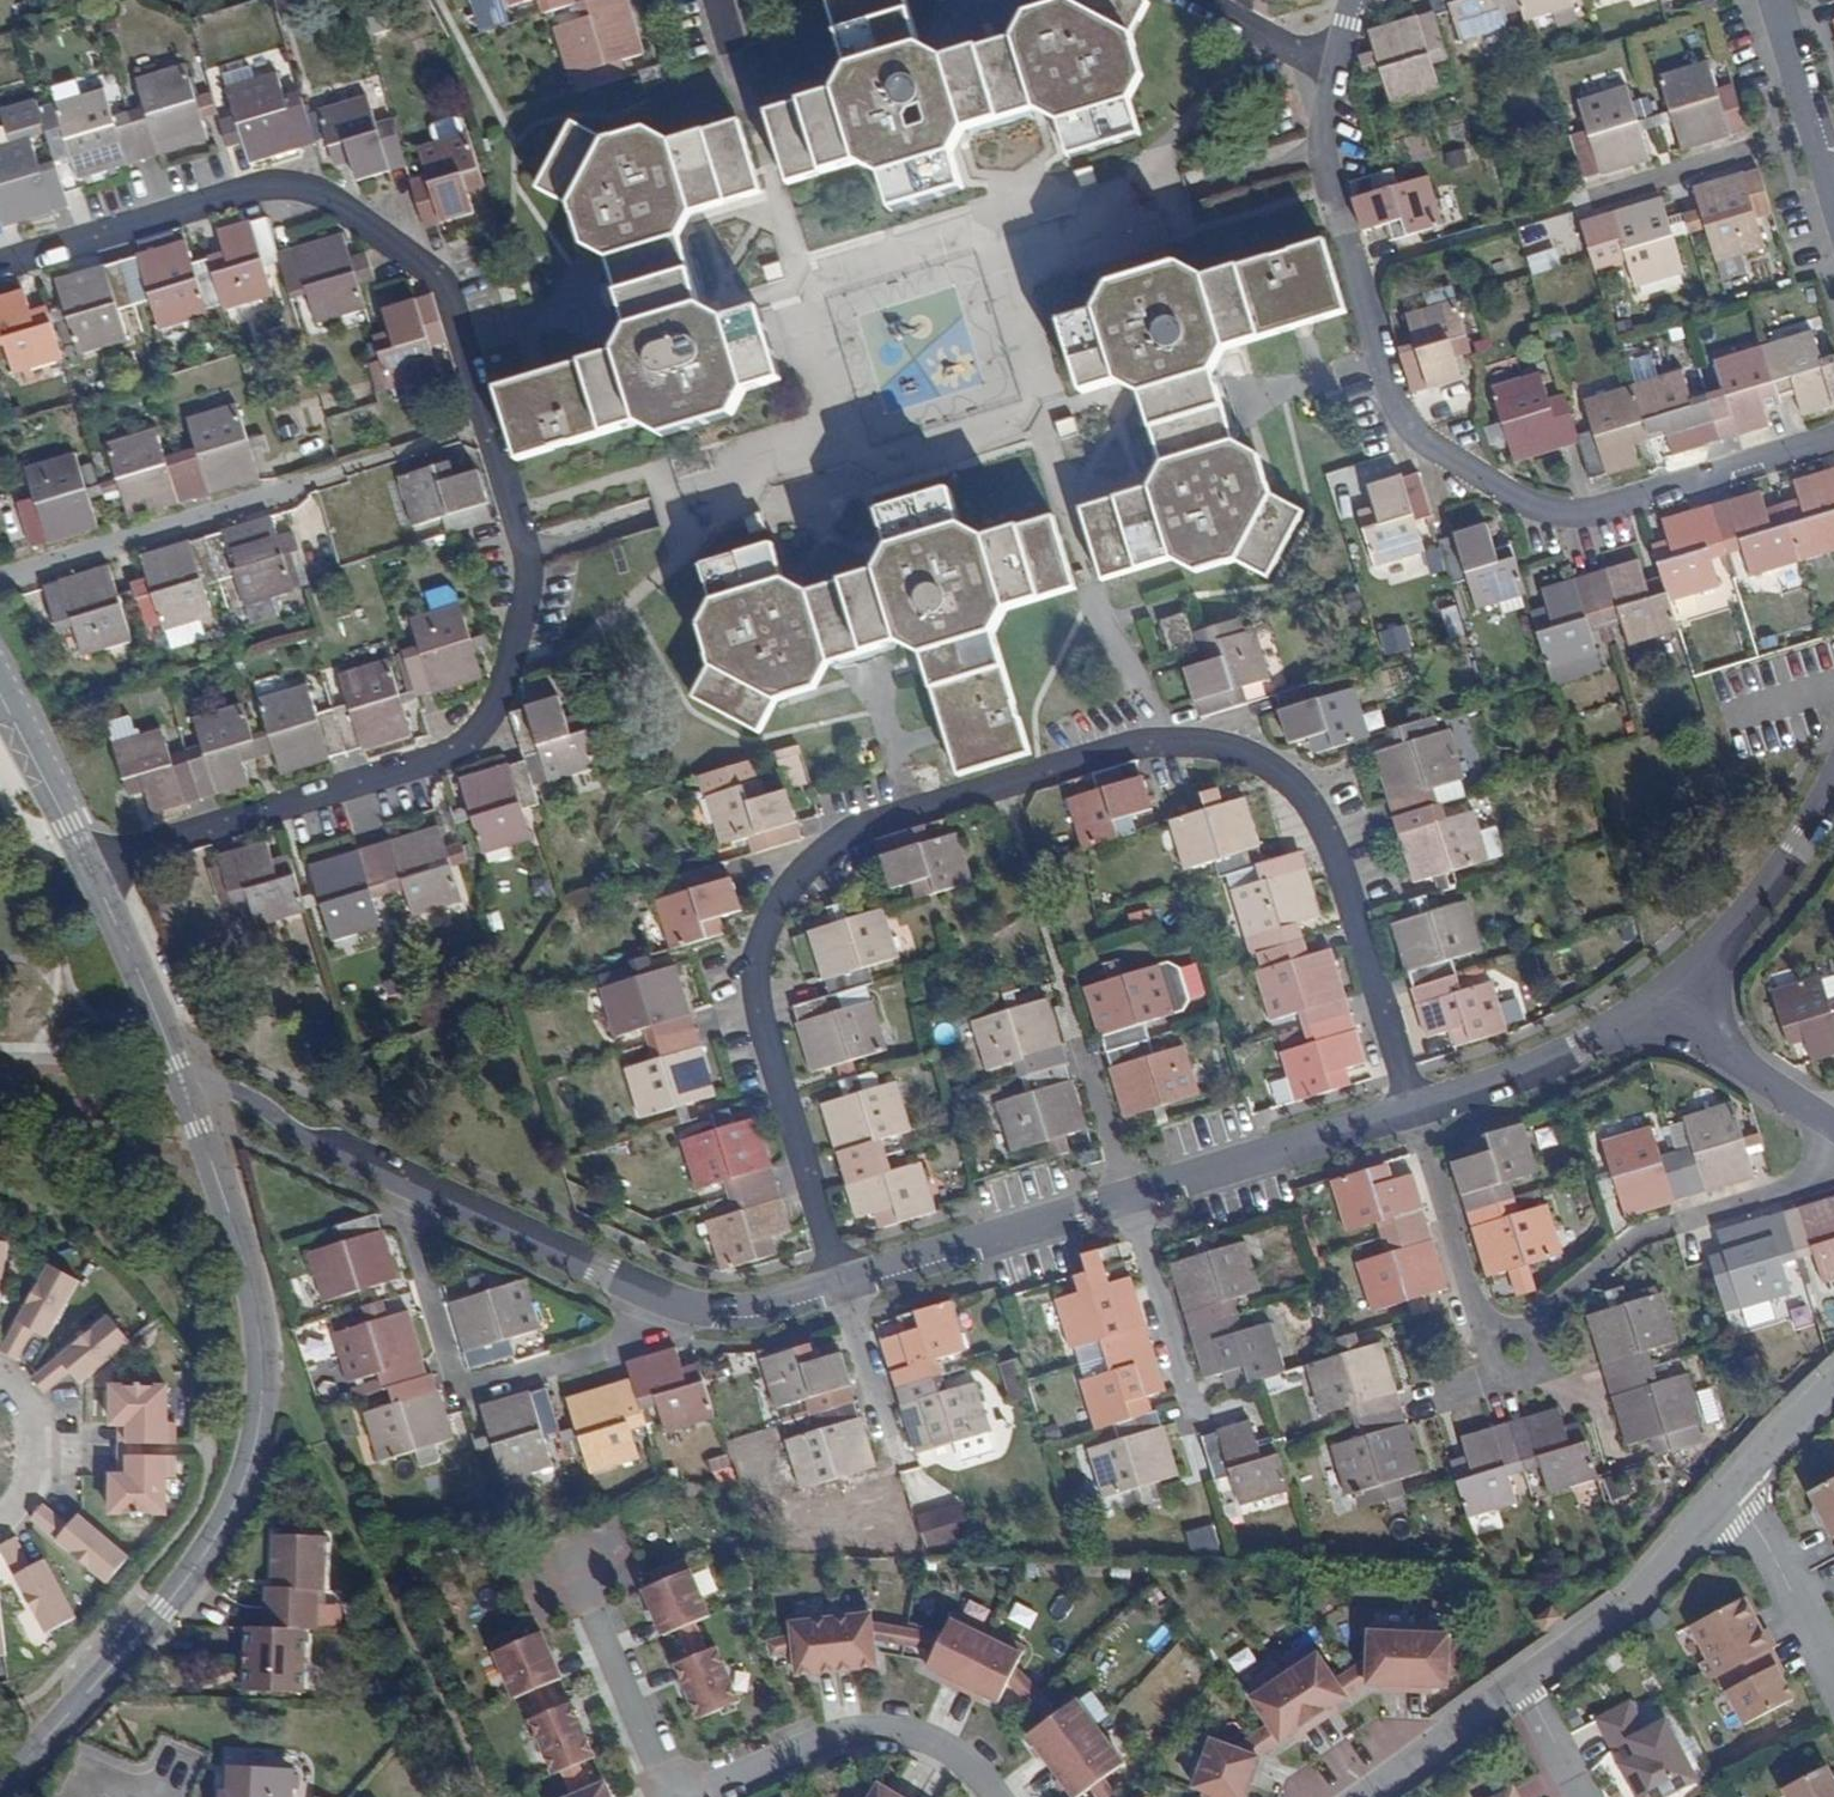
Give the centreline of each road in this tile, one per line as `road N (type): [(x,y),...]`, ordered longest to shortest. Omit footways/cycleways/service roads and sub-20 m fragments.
road 1 (residential): [(99,875),(146,850),(442,758),(471,740),(508,675),(529,597),(529,564),(455,298),(434,270),(337,196),(273,181),(0,265)]
road 2 (residential): [(1409,1110),(1345,866),(1316,806),(1279,766),(1235,746),(1166,740),(1108,748),(857,824),(813,859),(780,906),(763,945),(760,991),(847,1280)]
road 3 (residential): [(1335,70),(1326,145),(1337,195),(1404,415),(1427,441),(1514,496),(1550,511),(1586,513),(1833,441)]
road 4 (residential): [(189,1094),(251,1325),(250,1446),(209,1541),(156,1616),(0,1785)]
road 5 (residential): [(1833,1161),(1809,1181),(1669,1224),(1626,1246),(1509,1356),(1473,1322),(1409,1110)]
road 6 (residential): [(677,1301),(631,1343),(461,1391),(398,1172)]
road 7 (residential): [(695,1796),(823,1740),(937,1734),(1002,1796)]
road 8 (residential): [(314,481),(0,581)]
road 9 (residential): [(677,1301),(398,1172)]
road 10 (residential): [(1131,1196),(847,1280)]
road 11 (residential): [(1409,1110),(1131,1196)]
road 12 (residential): [(1733,1490),(1633,1601),(1524,1681)]
road 13 (residential): [(1833,783),(1802,842),(1741,923),(1655,999)]
road 14 (residential): [(1655,999),(1586,1043),(1409,1110)]
road 15 (residential): [(575,1553),(679,1796)]
road 16 (residential): [(99,875),(189,1094)]
road 17 (residential): [(1198,1416),(1131,1196)]
road 18 (residential): [(398,1172),(243,1090),(189,1094)]
road 19 (residential): [(1814,126),(1600,197)]
road 20 (residential): [(1068,993),(1131,1196)]
road 21 (residential): [(1733,1490),(1833,1677)]
road 22 (residential): [(0,693),(99,875)]
road 23 (residential): [(1818,1111),(1655,999)]
road 24 (residential): [(1524,1681),(1366,1796)]
road 25 (residential): [(847,1280),(749,1308),(677,1301)]
road 26 (residential): [(891,1435),(847,1280)]
road 27 (residential): [(0,1380),(27,1419),(31,1442),(27,1474),(0,1515)]
road 28 (residential): [(1833,1385),(1733,1490)]
road 29 (residential): [(1335,70),(1210,0)]
road 30 (residential): [(1777,0),(1814,126)]
road 31 (residential): [(1580,1796),(1524,1681)]

